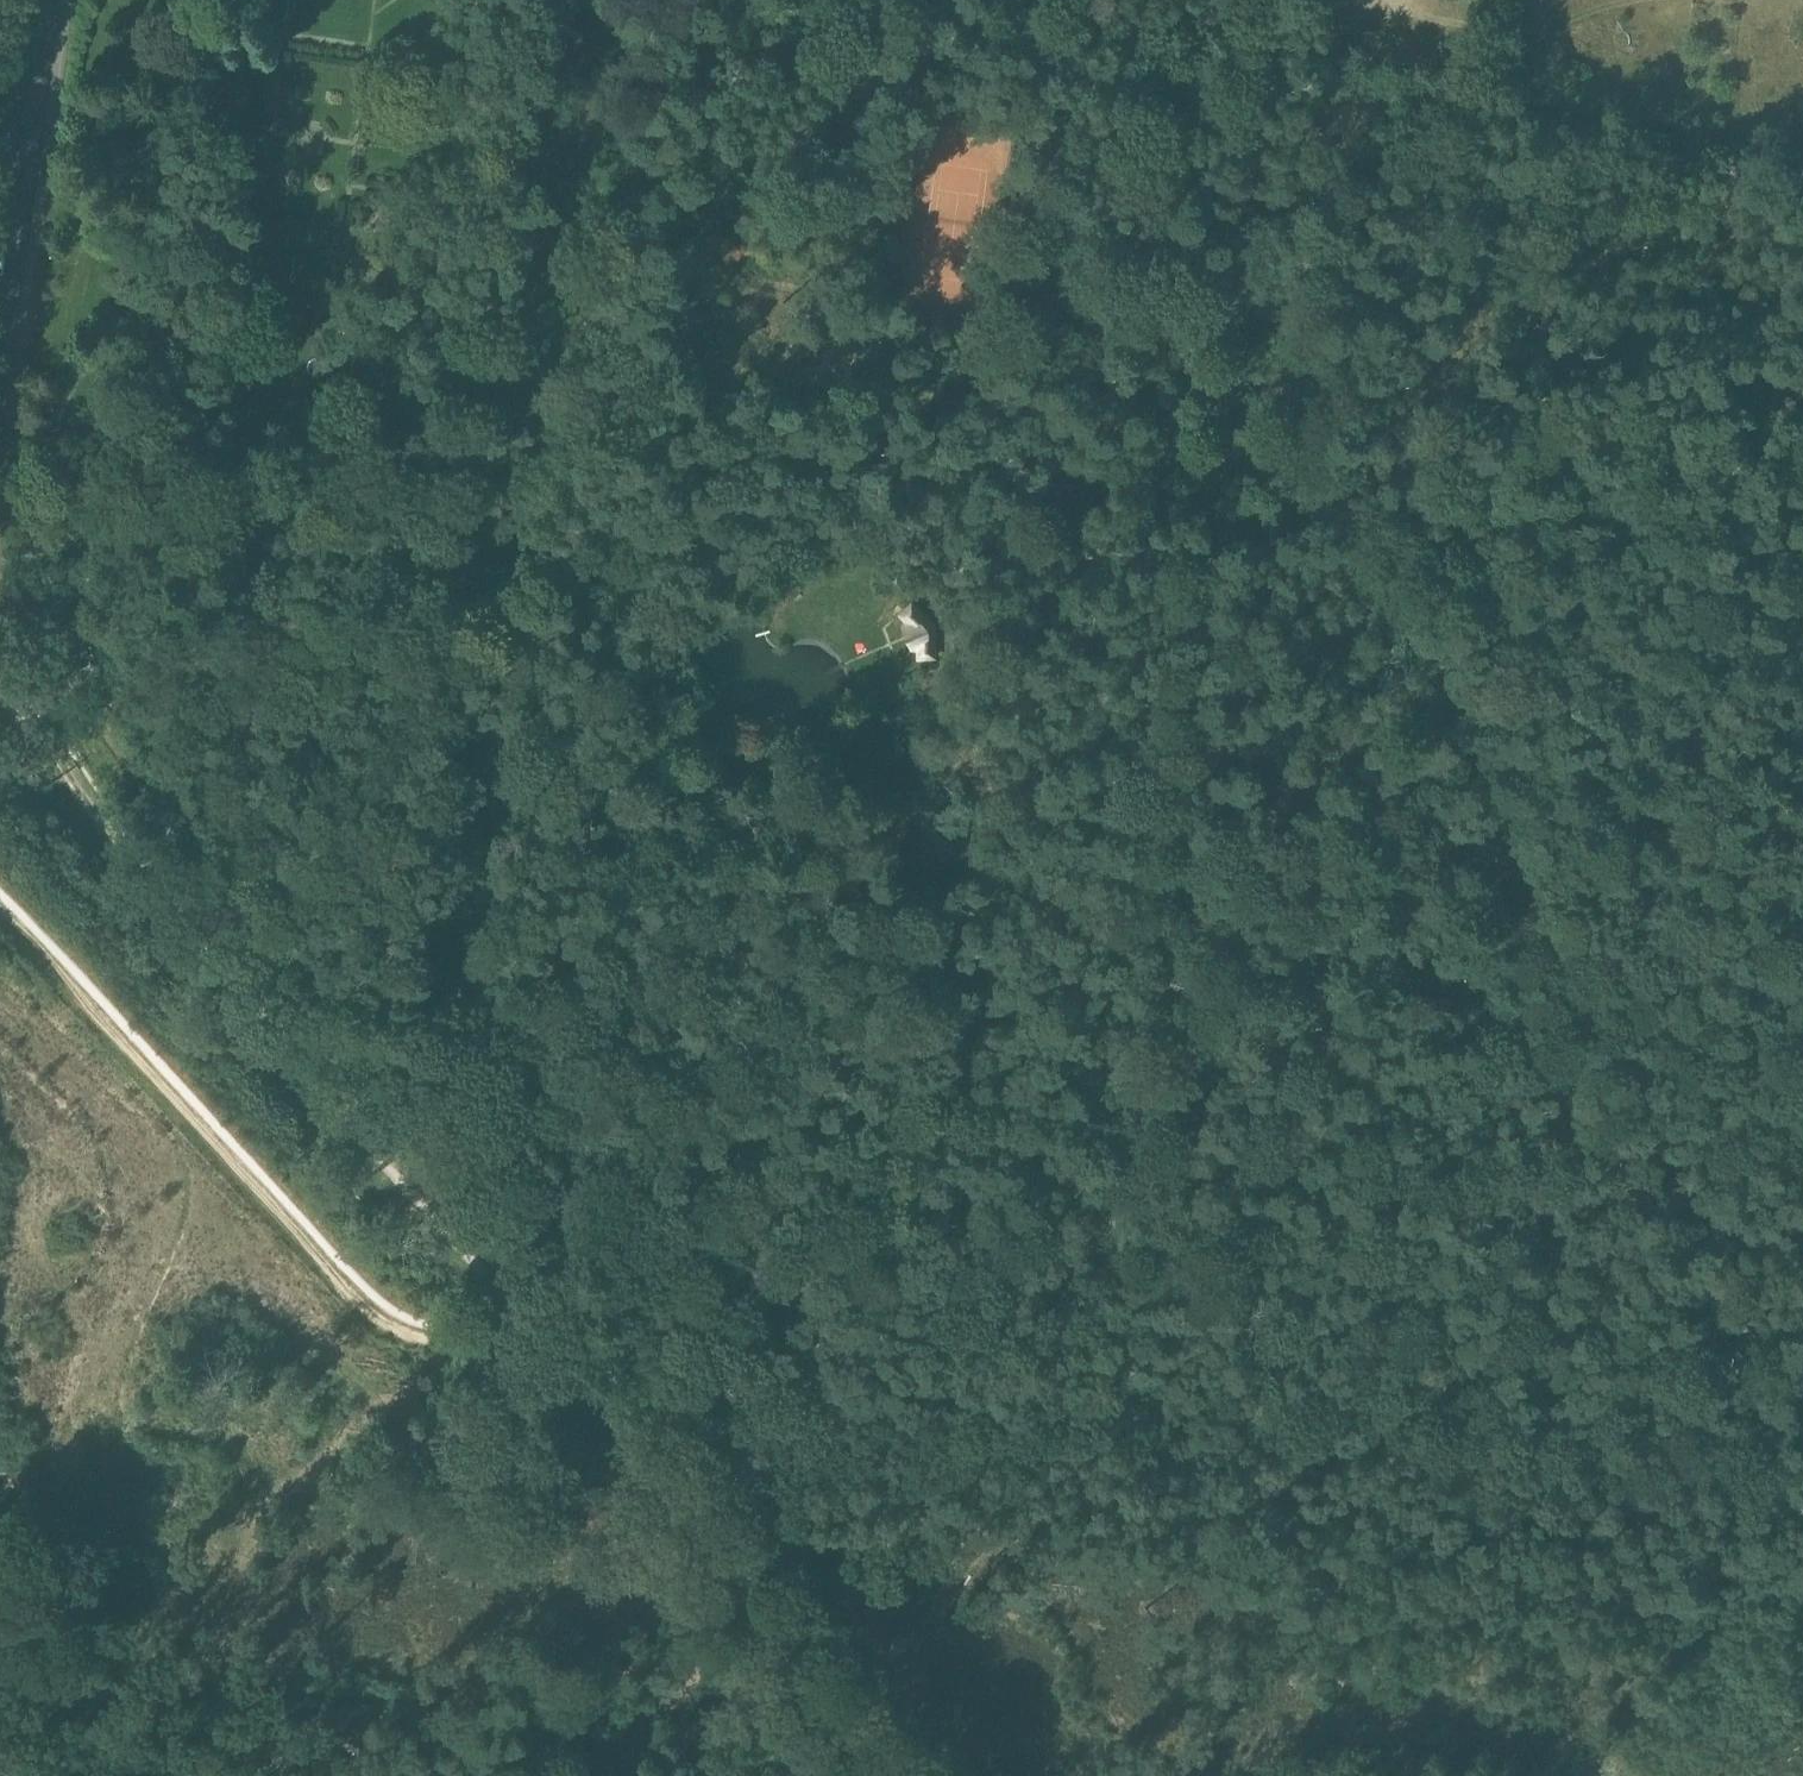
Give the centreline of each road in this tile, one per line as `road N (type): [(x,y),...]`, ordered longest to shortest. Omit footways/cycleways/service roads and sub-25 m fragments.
road 1 (track): [(0,905),(369,1312),(414,1340),(571,1366)]
road 2 (secondary): [(0,319),(43,0)]

